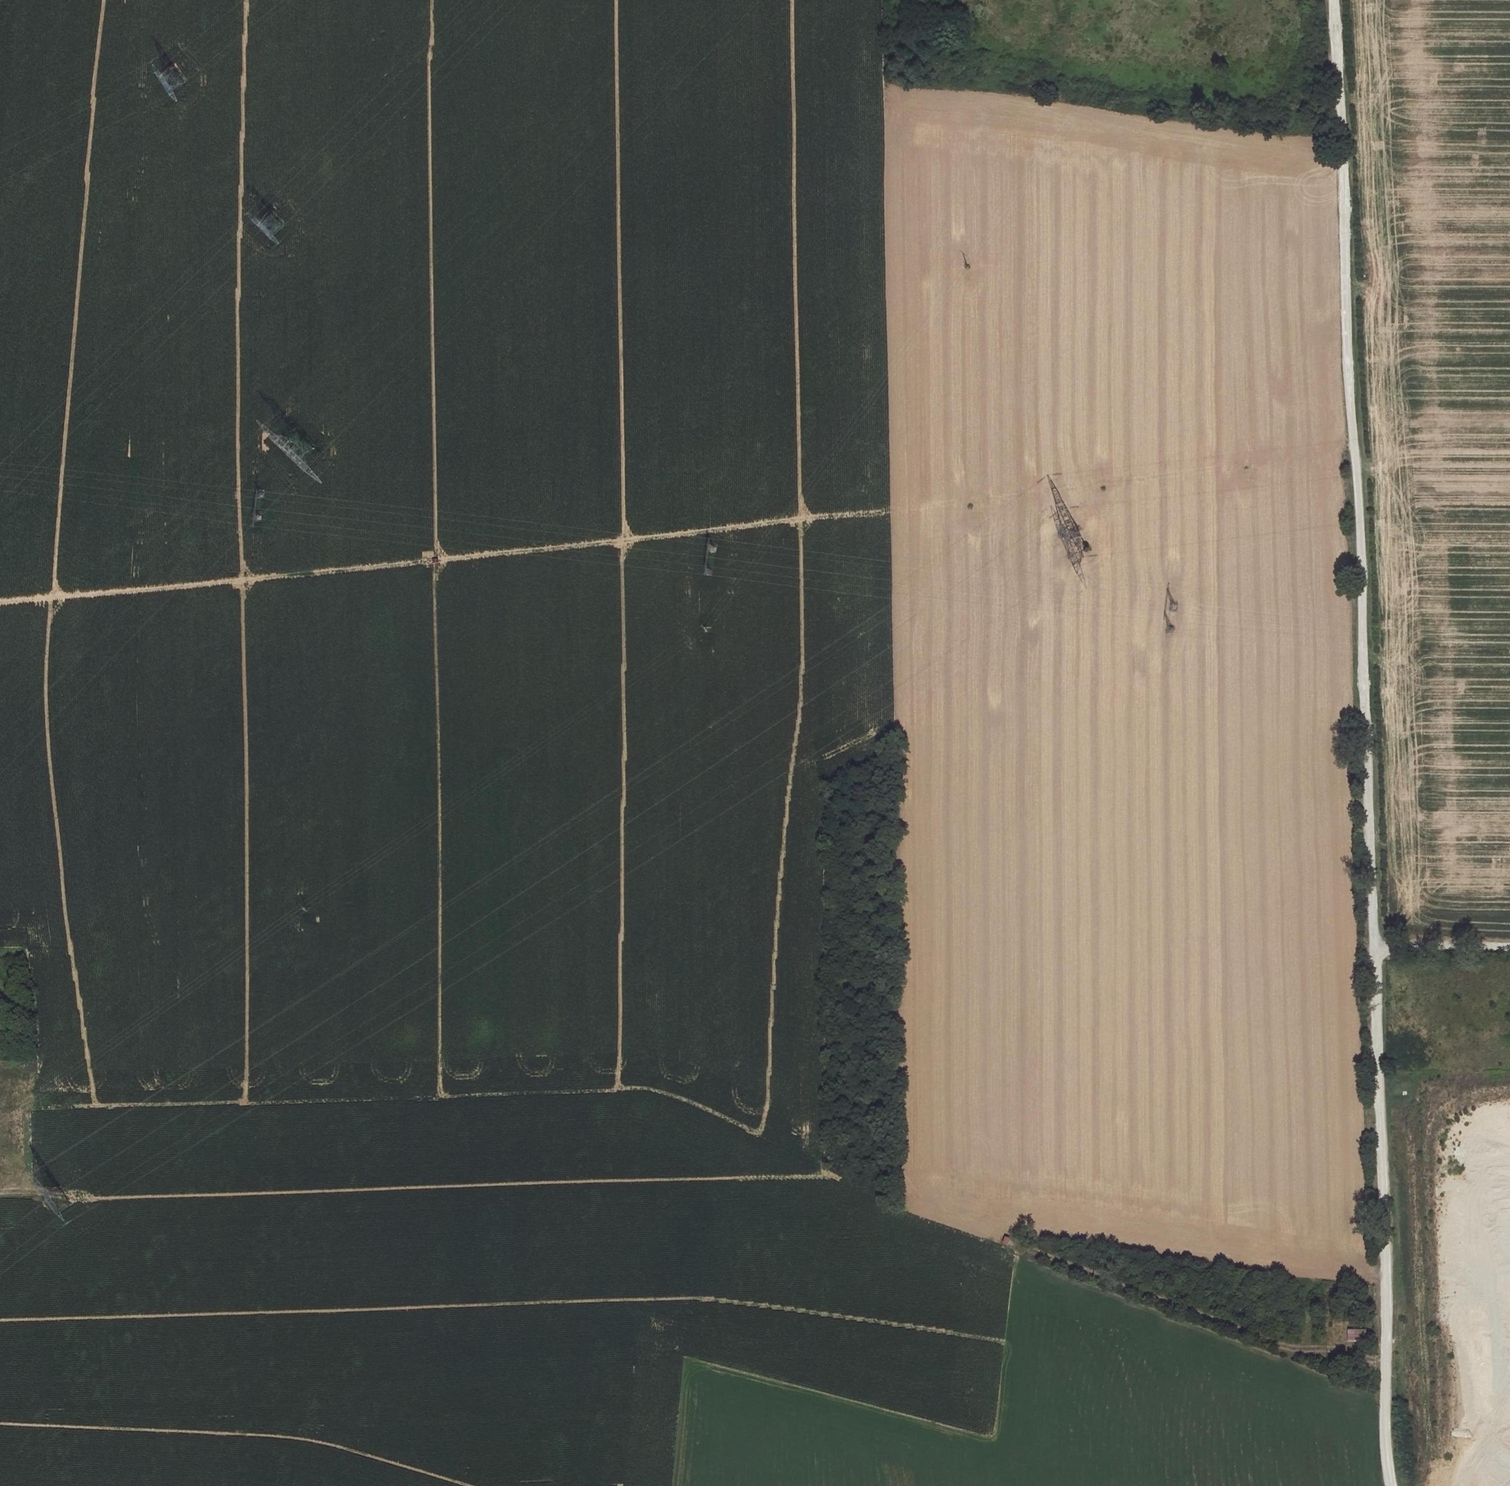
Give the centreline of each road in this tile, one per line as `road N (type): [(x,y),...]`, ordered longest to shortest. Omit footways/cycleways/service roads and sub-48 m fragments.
road 1 (track): [(1390,1485),(1376,948),(1335,0)]
road 2 (track): [(1376,948),(1509,947)]

